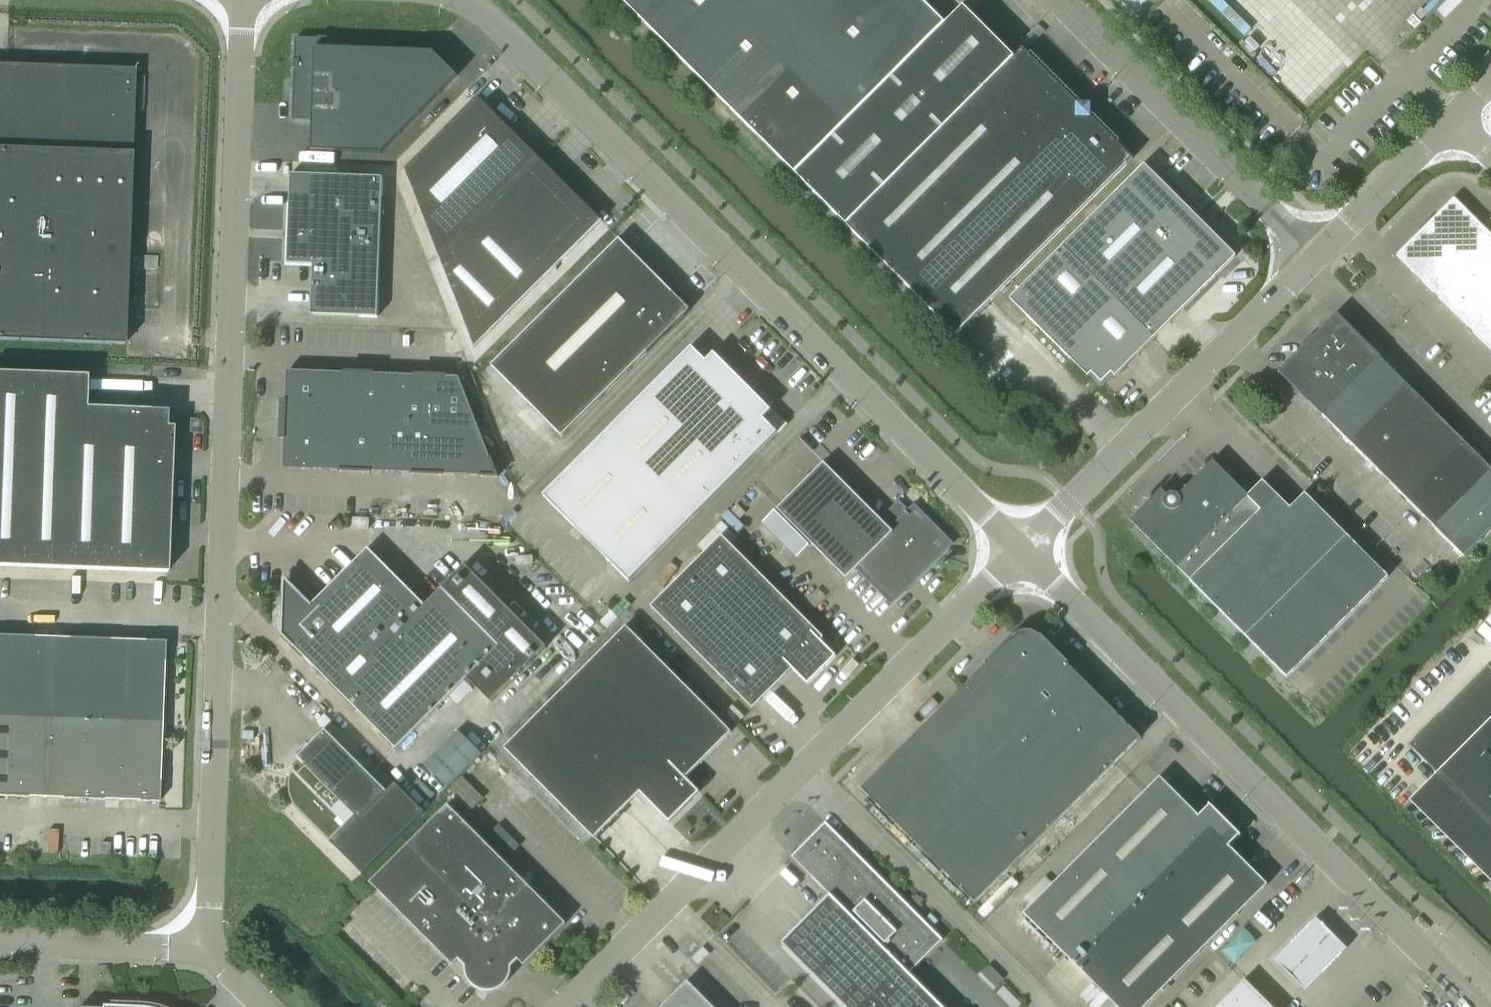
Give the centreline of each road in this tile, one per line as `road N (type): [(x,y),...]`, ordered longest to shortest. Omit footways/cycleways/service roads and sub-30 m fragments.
road 1 (unclassified): [(206,944),(245,0)]
road 2 (unclassified): [(1024,548),(481,10),(456,0)]
road 3 (unclassified): [(566,1006),(1024,548)]
road 4 (unclassified): [(1477,1006),(1024,548)]
road 5 (unclassified): [(1024,548),(1315,258)]
road 6 (unclassified): [(1315,258),(1063,0)]
road 7 (unclassified): [(206,944),(0,939)]
road 8 (unclassified): [(1315,258),(1454,118)]

